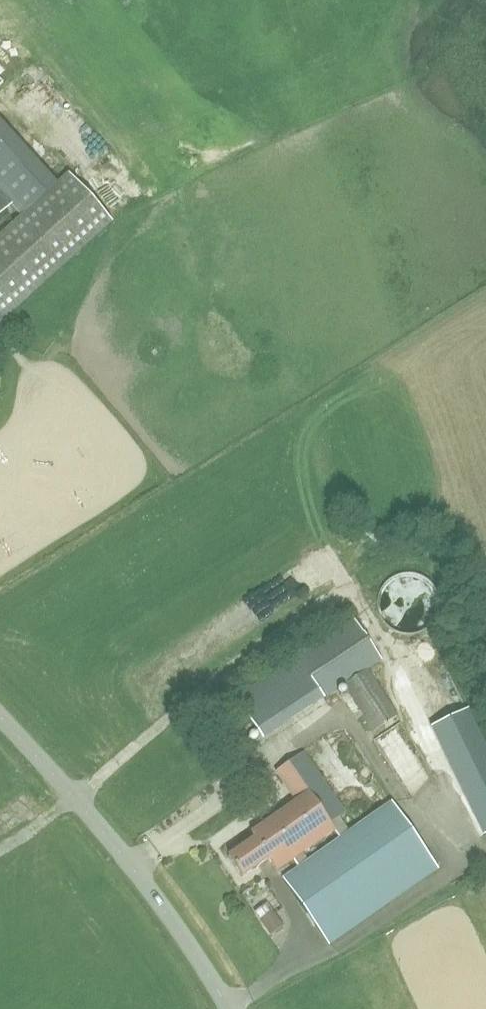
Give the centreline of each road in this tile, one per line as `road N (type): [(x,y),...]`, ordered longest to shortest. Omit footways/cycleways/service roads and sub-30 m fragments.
road 1 (unclassified): [(226,1008),(184,937),(0,706)]

